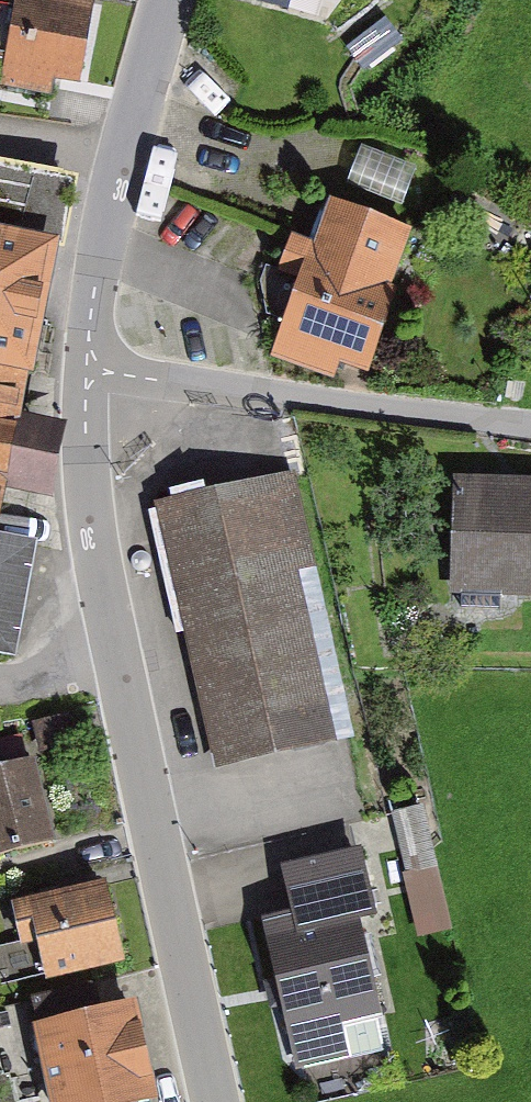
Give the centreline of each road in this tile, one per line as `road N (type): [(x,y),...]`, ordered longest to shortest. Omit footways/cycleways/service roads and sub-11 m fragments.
road 1 (residential): [(87,366),(94,544),(215,1101)]
road 2 (residential): [(530,423),(87,366)]
road 3 (residential): [(166,0),(110,208),(87,366)]

